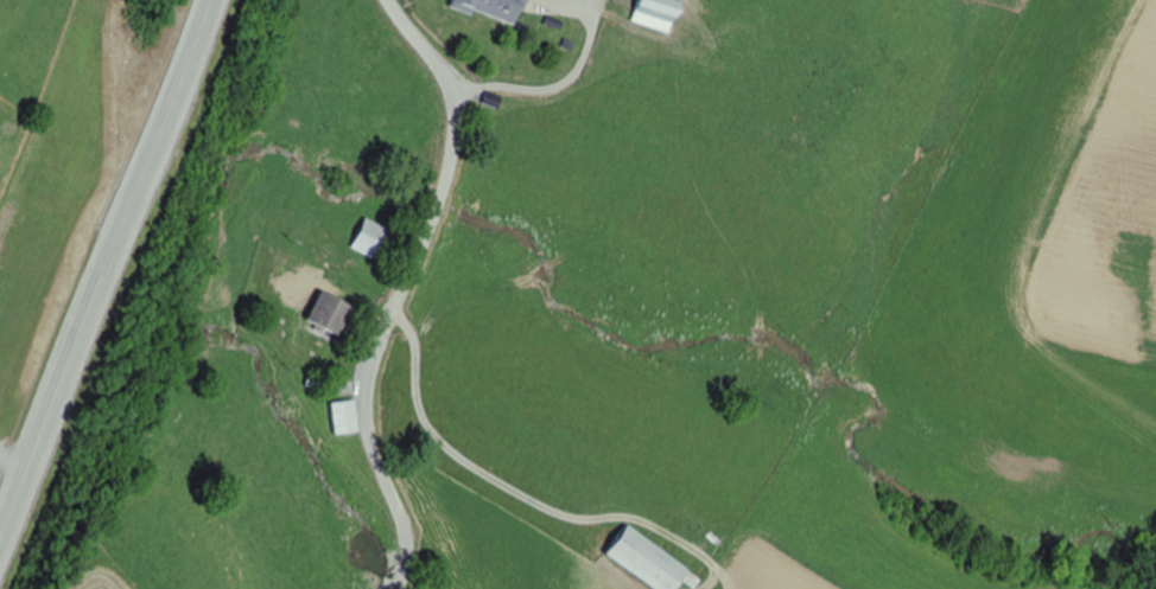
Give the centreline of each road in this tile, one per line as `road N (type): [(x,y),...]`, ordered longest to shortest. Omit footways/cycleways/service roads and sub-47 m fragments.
road 1 (primary): [(0,527),(207,0)]
road 2 (residential): [(397,588),(408,538),(379,449),(373,382),(383,332),(426,233)]
road 3 (residential): [(426,233),(452,161),(456,104),(395,0)]

